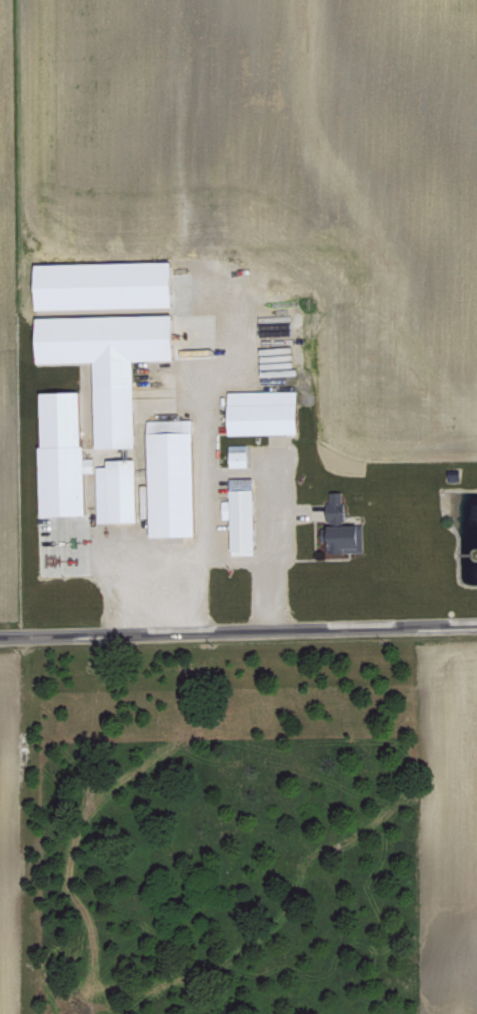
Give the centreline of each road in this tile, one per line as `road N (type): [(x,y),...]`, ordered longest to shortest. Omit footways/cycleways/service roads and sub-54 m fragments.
road 1 (residential): [(0,638),(476,627)]

